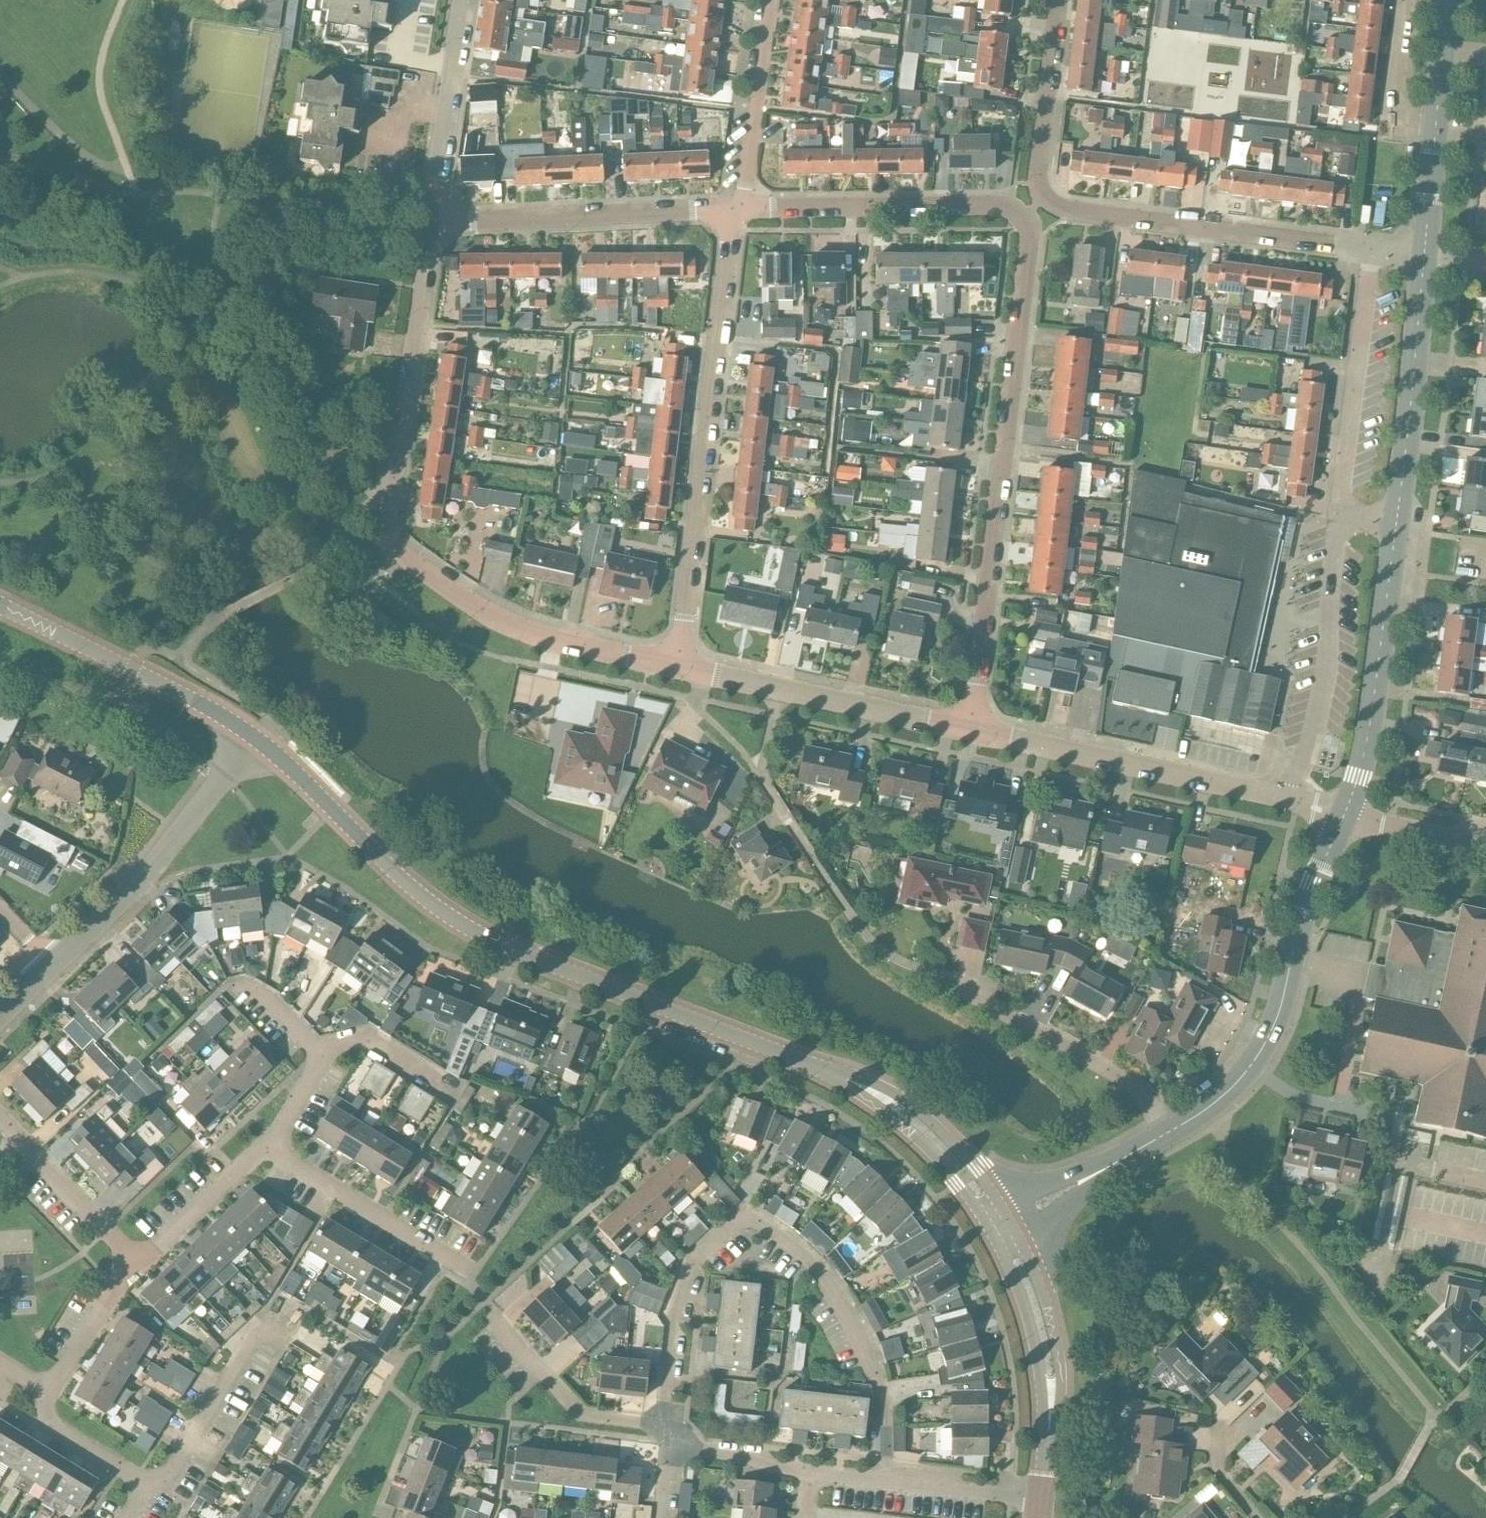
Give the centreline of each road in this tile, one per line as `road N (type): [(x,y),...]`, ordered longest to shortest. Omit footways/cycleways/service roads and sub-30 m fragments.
road 1 (tertiary): [(1000,1225),(947,1155),(875,1095),(517,951),(428,902),(255,740)]
road 2 (residential): [(964,732),(1035,225),(1013,206),(735,209)]
road 3 (residential): [(672,667),(549,640),(458,593),(392,545),(430,227)]
road 4 (residential): [(886,1480),(881,1378),(812,1259),(754,1215),(729,1224),(690,1266),(672,1318),(663,1400),(669,1437)]
road 5 (residential): [(1370,252),(1063,216),(1044,201),(1037,186),(1053,0)]
road 6 (residential): [(672,667),(735,209)]
road 7 (residential): [(1163,1135),(1234,1087),(1270,1035),(1343,816)]
road 8 (residential): [(1293,802),(964,732)]
road 9 (residential): [(51,968),(255,740)]
road 10 (residential): [(735,209),(430,227)]
road 11 (residential): [(1343,816),(1357,777),(1396,521)]
road 12 (residential): [(1336,516),(1322,704),(1293,802)]
road 13 (tertiary): [(255,740),(0,606)]
road 14 (tertiary): [(1039,1499),(1050,1381),(1032,1297),(1000,1225)]
road 15 (residential): [(1336,516),(1370,252)]
road 16 (residential): [(1396,521),(1424,259)]
road 17 (residential): [(1424,259),(1447,0)]
road 18 (residential): [(1163,1135),(1149,1104),(964,985)]
road 19 (residential): [(467,1271),(265,1148)]
road 20 (residential): [(148,1484),(168,1477),(278,1299)]
road 21 (residential): [(430,227),(463,0)]
road 22 (residential): [(669,1437),(645,1419),(583,1413),(493,1322)]
road 23 (residential): [(763,0),(735,209)]
road 24 (residential): [(137,1261),(0,1114)]
road 25 (residential): [(964,732),(773,690)]
road 26 (unclassified): [(1000,1225),(1163,1135)]
road 27 (residential): [(137,1261),(265,1148)]
road 28 (residential): [(322,1057),(339,1039),(366,1039),(458,1093)]
road 29 (residential): [(41,1384),(72,1362),(137,1261)]
road 30 (residential): [(148,1484),(49,1424),(41,1384)]
road 31 (residential): [(1039,1499),(886,1480)]
road 32 (residential): [(1485,845),(1343,816)]
road 33 (residential): [(809,1471),(702,1452),(669,1437)]

